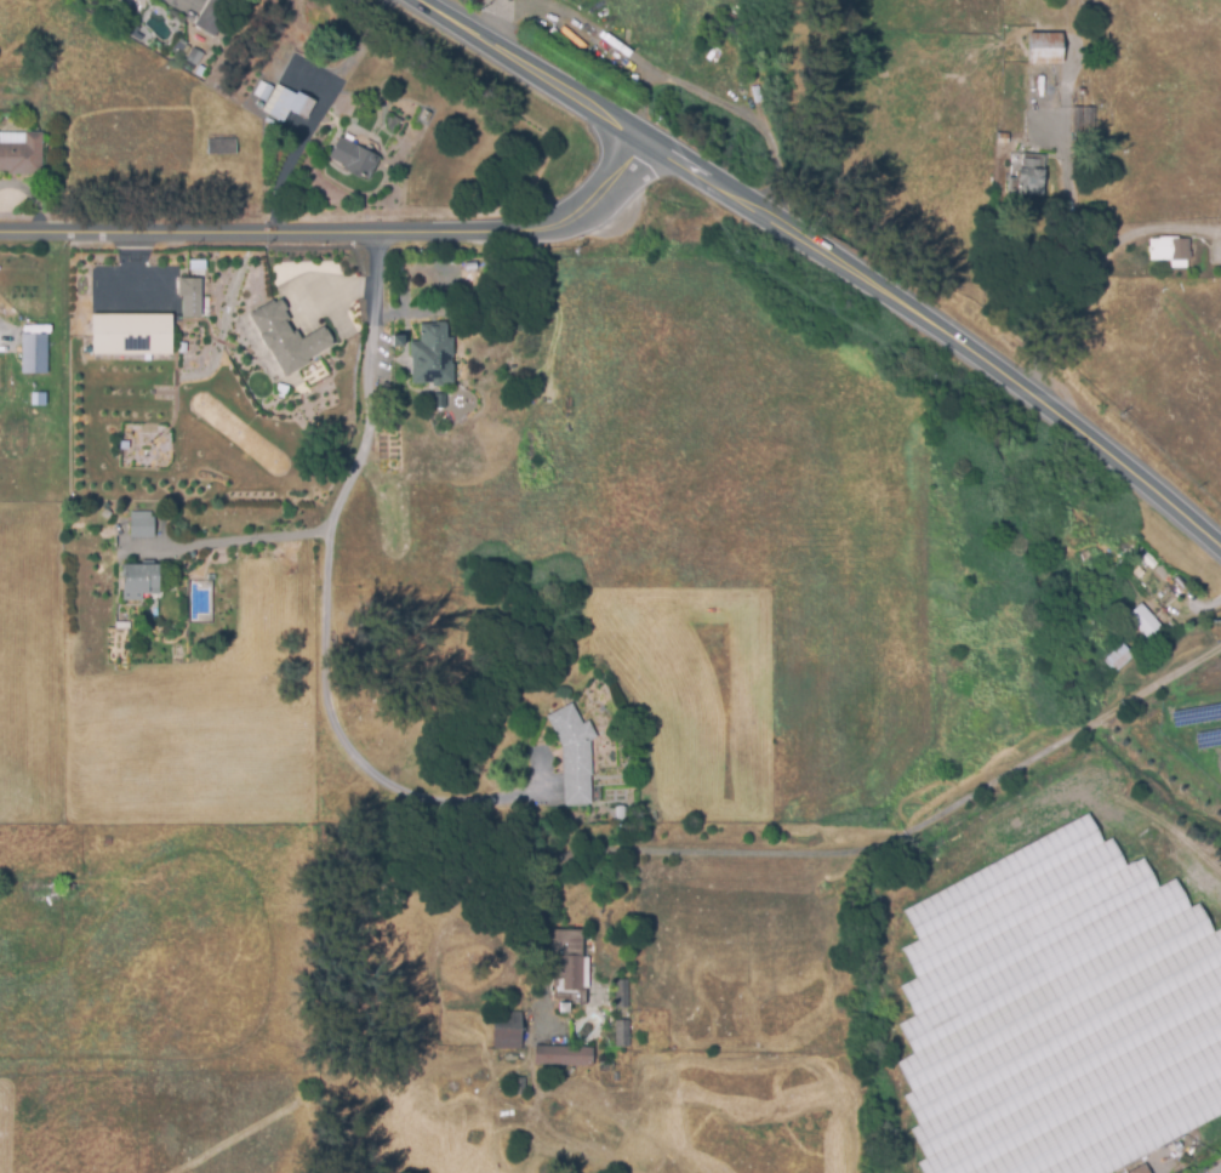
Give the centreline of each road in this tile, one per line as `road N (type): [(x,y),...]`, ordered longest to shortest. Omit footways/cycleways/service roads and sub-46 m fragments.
road 1 (primary): [(1220,551),(1091,433),(433,0)]
road 2 (residential): [(0,236),(506,232),(563,221),(601,190),(644,133)]
road 3 (residential): [(372,234),(370,405),(355,476),(335,514),(326,617),(331,701),(349,757),(403,792)]

